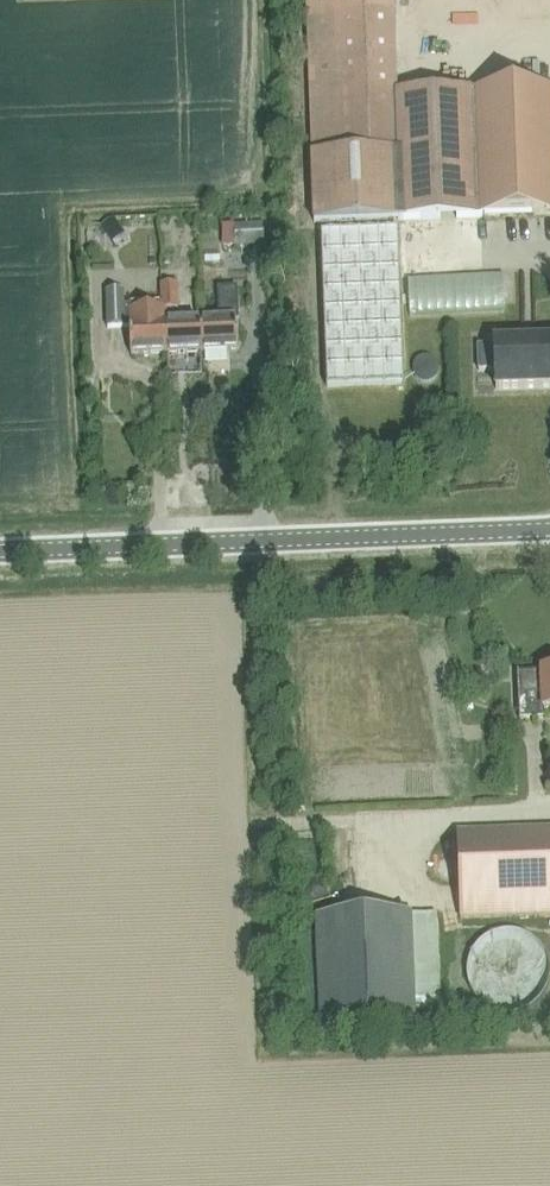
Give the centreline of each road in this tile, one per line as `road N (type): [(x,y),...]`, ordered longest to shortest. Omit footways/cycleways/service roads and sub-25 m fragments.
road 1 (unclassified): [(0,551),(549,529)]

